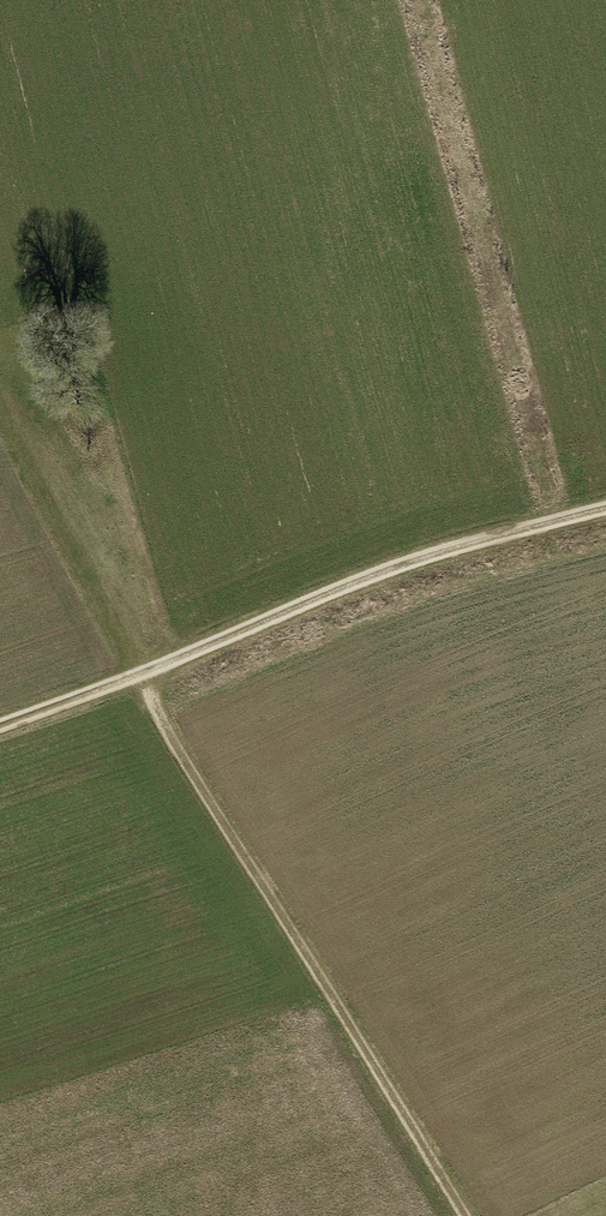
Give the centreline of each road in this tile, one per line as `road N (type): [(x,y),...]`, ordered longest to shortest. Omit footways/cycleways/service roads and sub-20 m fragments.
road 1 (track): [(0,724),(413,560),(605,509)]
road 2 (track): [(466,1215),(139,674)]
road 3 (track): [(0,401),(139,674)]

